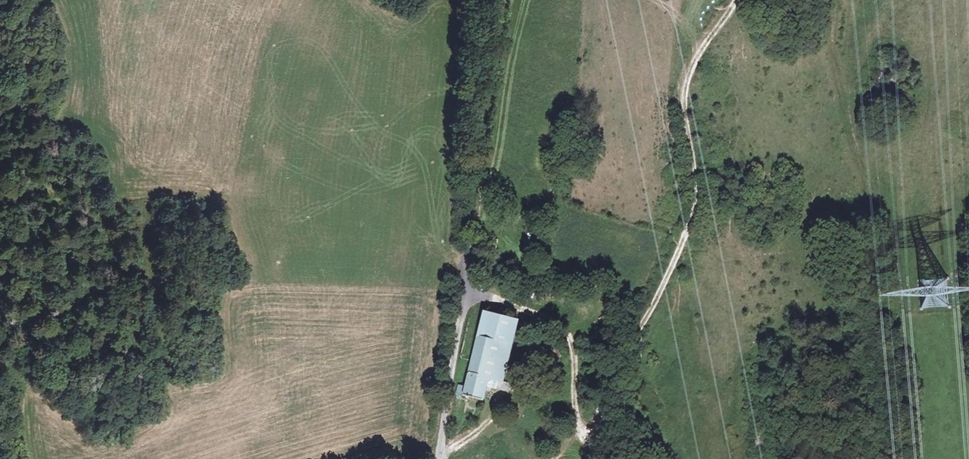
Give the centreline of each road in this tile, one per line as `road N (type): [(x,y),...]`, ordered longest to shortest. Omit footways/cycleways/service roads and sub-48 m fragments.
road 1 (track): [(584,432),(597,420),(608,376),(688,229),(695,180),(685,124),(689,75),(735,0)]
road 2 (track): [(501,0),(466,287)]
road 3 (track): [(591,443),(576,411),(572,344),(560,324),(466,287)]
road 4 (unclassified): [(439,458),(466,287)]

